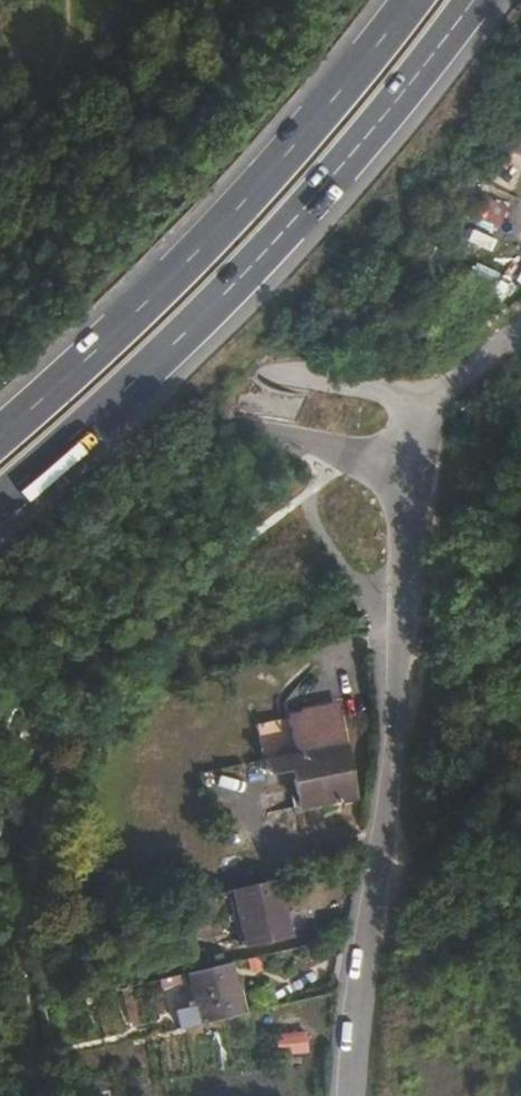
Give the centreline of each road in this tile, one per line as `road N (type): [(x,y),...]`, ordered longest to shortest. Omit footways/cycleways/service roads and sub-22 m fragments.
road 1 (trunk): [(0,512),(199,346),(484,0)]
road 2 (unclassified): [(350,1095),(410,683),(415,458)]
road 3 (trunk): [(413,0),(284,168),(0,436)]
road 4 (unclassified): [(423,398),(0,320)]
road 5 (unclassified): [(0,389),(415,458)]

